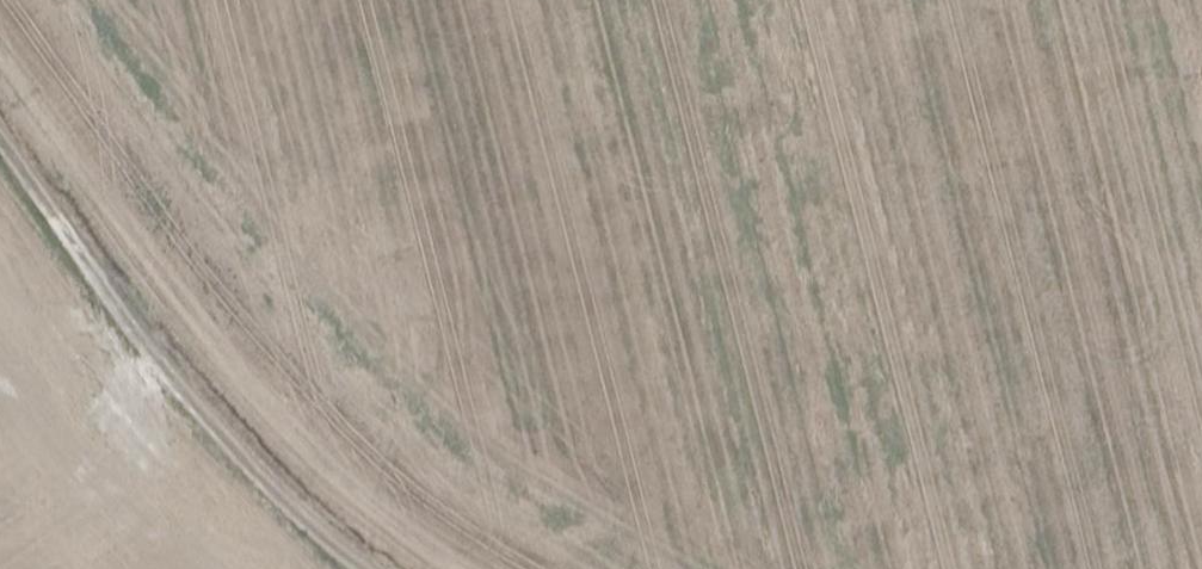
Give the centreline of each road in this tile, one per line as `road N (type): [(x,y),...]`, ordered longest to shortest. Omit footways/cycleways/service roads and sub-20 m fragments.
road 1 (track): [(356,568),(258,482),(150,362),(0,163)]

